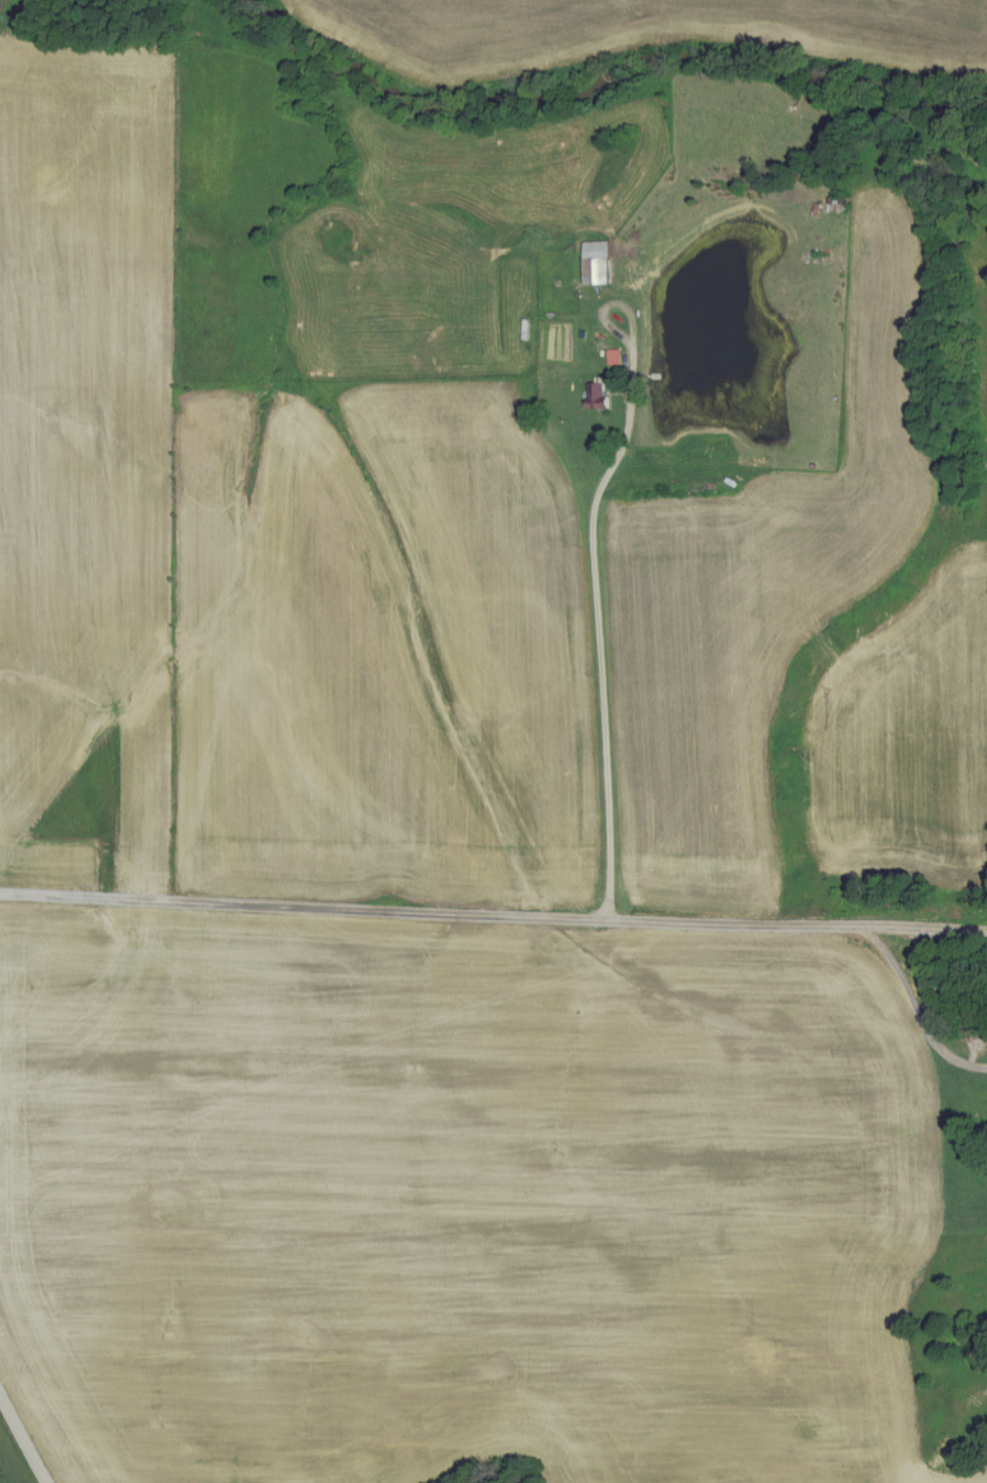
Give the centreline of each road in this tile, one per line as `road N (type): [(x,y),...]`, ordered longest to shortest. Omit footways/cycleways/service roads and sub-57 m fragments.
road 1 (residential): [(986,933),(0,895)]
road 2 (residential): [(611,922),(593,504),(626,428),(632,343)]
road 3 (residential): [(879,928),(939,1043),(986,1070)]

